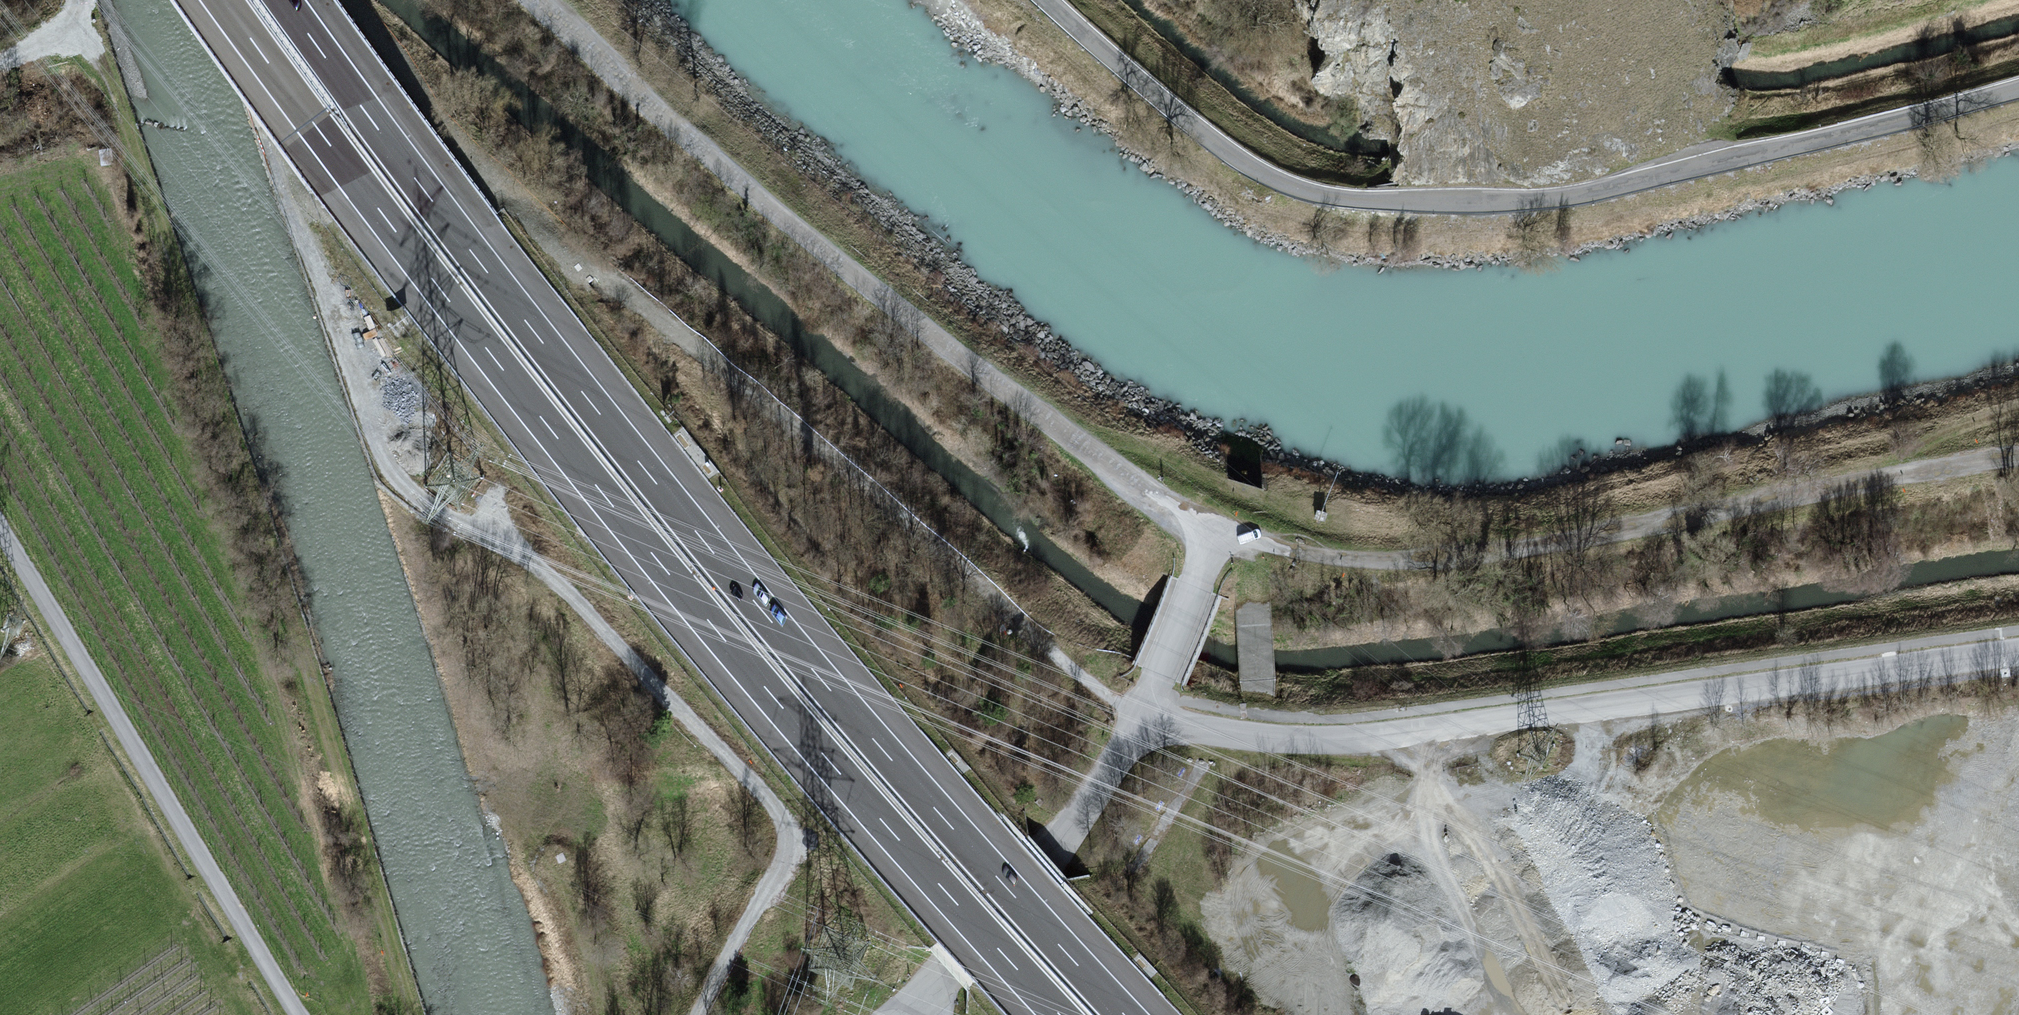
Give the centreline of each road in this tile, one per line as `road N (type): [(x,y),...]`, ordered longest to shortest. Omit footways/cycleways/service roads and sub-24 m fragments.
road 1 (motorway): [(1125,1014),(771,620),(485,268),(284,0)]
road 2 (motorway): [(222,0),(675,583),(1061,1014)]
road 3 (track): [(0,60),(93,30),(235,432),(410,1014)]
road 4 (unclassified): [(2018,89),(1596,192),(1522,202),(1367,200),(1299,190),(1239,160),(1046,0)]
road 5 (unclassified): [(1139,716),(1225,731),(1354,738),(2018,653)]
road 6 (track): [(1219,532),(1149,495),(991,383),(635,102),(524,0)]
road 7 (track): [(1219,532),(1303,553),(1450,561),(2018,458)]
road 8 (track): [(588,264),(909,523),(1021,636),(1139,716)]
road 9 (unclassified): [(0,528),(299,1014)]
road 10 (unclassified): [(919,1002),(1049,860),(1139,716)]
road 11 (unclassified): [(1139,716),(1219,532)]

